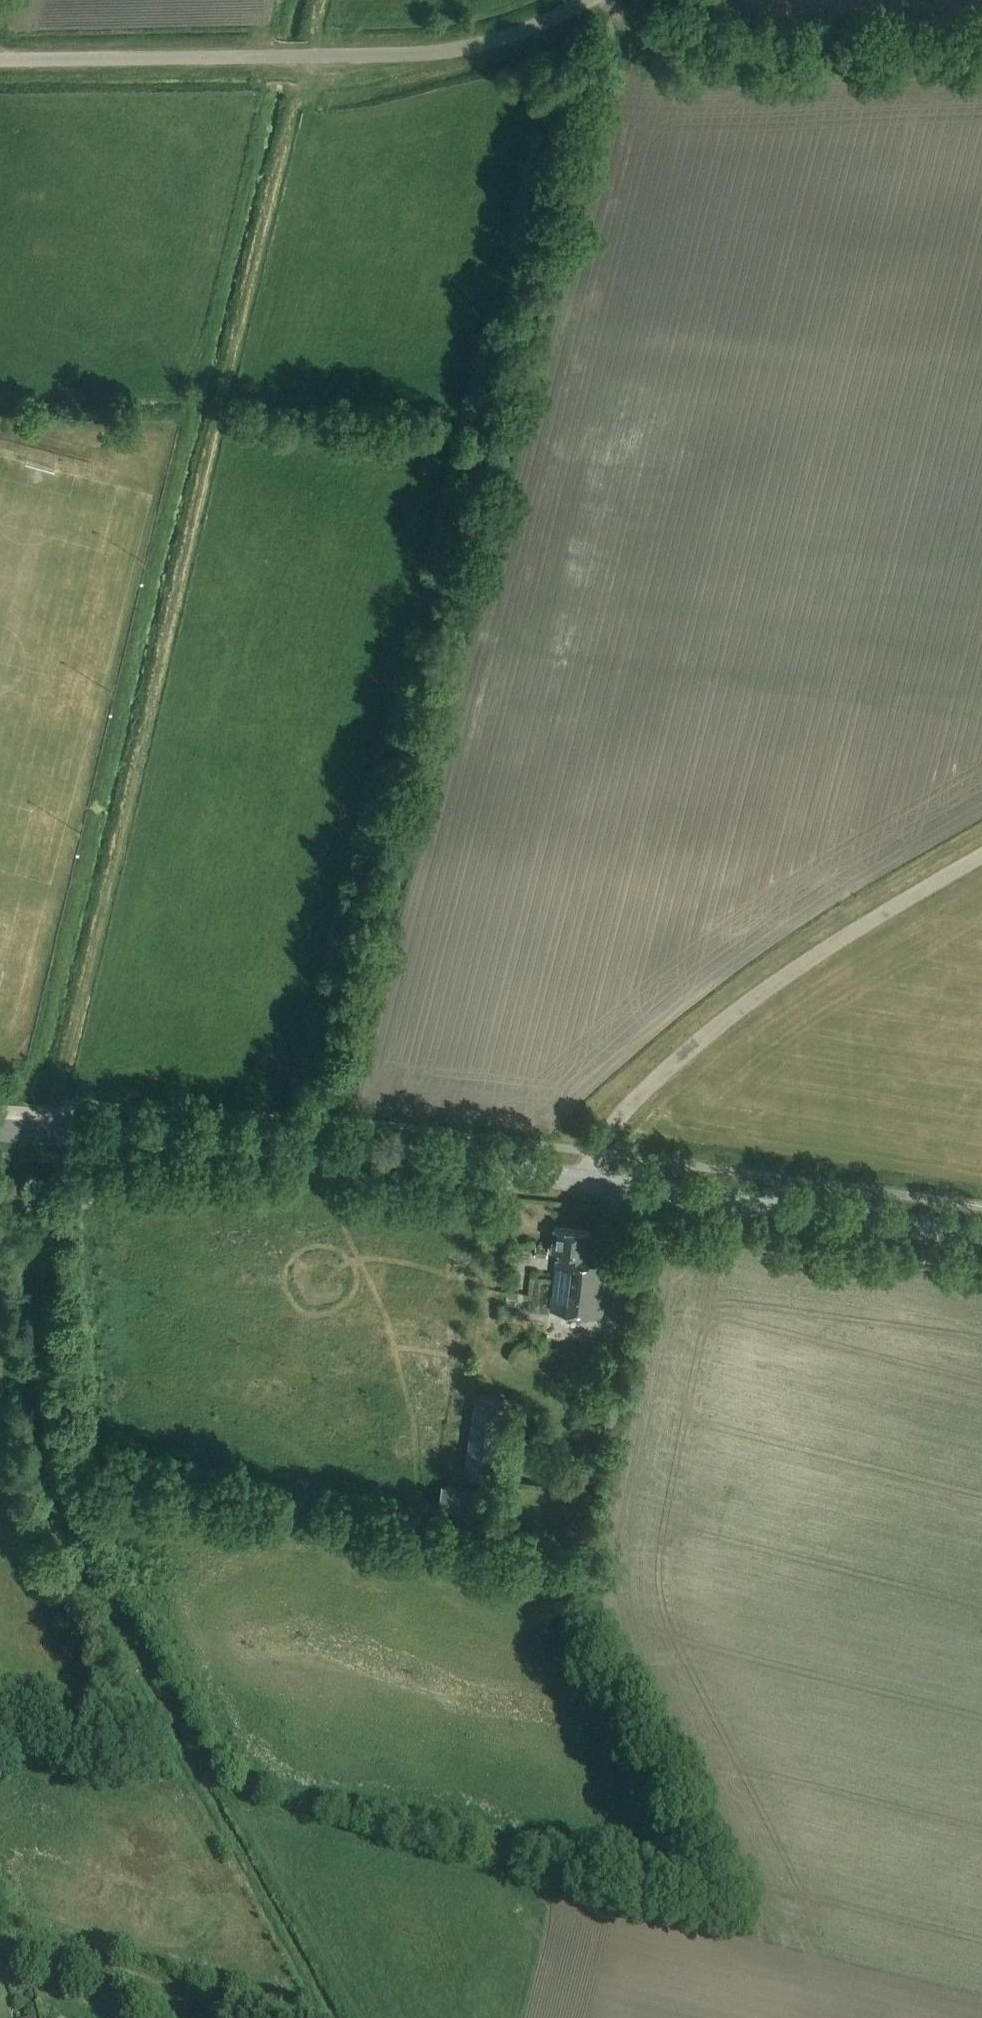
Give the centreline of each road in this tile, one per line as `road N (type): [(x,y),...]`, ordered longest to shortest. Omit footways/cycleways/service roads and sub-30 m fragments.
road 1 (tertiary): [(981,1237),(345,1150),(0,1131)]
road 2 (unclassified): [(0,58),(384,55),(471,47),(585,0)]
road 3 (track): [(587,1182),(596,1153),(624,1114),(700,1043),(777,984),(981,858)]

